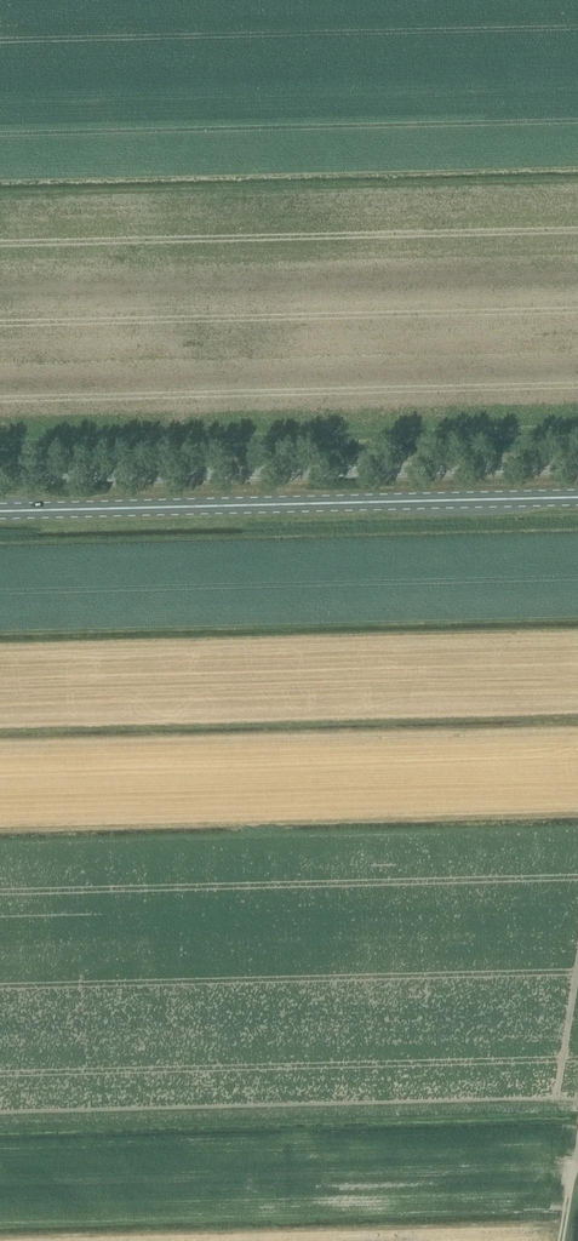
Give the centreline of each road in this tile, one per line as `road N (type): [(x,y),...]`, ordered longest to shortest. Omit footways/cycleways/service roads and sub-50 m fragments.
road 1 (secondary): [(577,497),(0,511)]
road 2 (unclassified): [(0,481),(577,467)]

